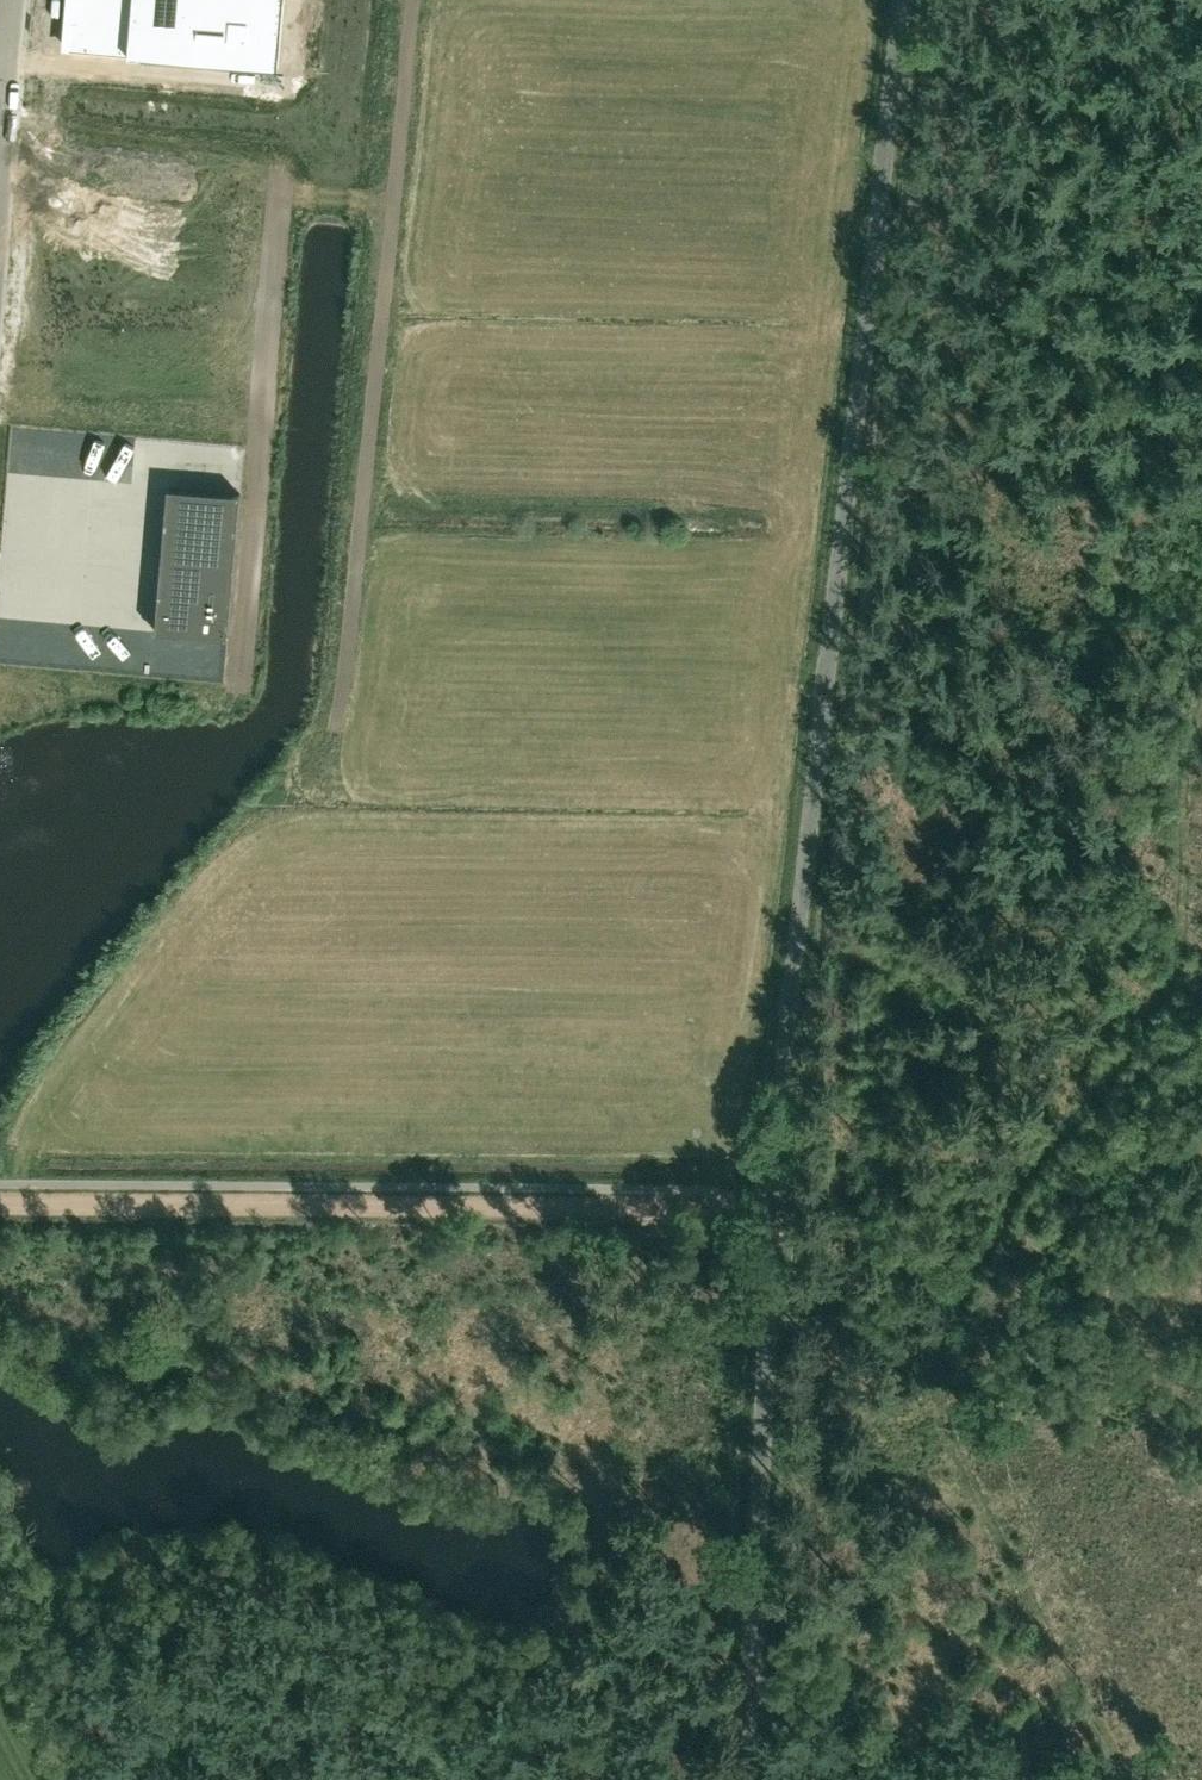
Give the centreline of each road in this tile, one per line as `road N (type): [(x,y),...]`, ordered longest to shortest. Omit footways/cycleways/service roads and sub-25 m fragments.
road 1 (unclassified): [(752,1779),(769,1204),(902,0)]
road 2 (track): [(727,1204),(0,1201)]

